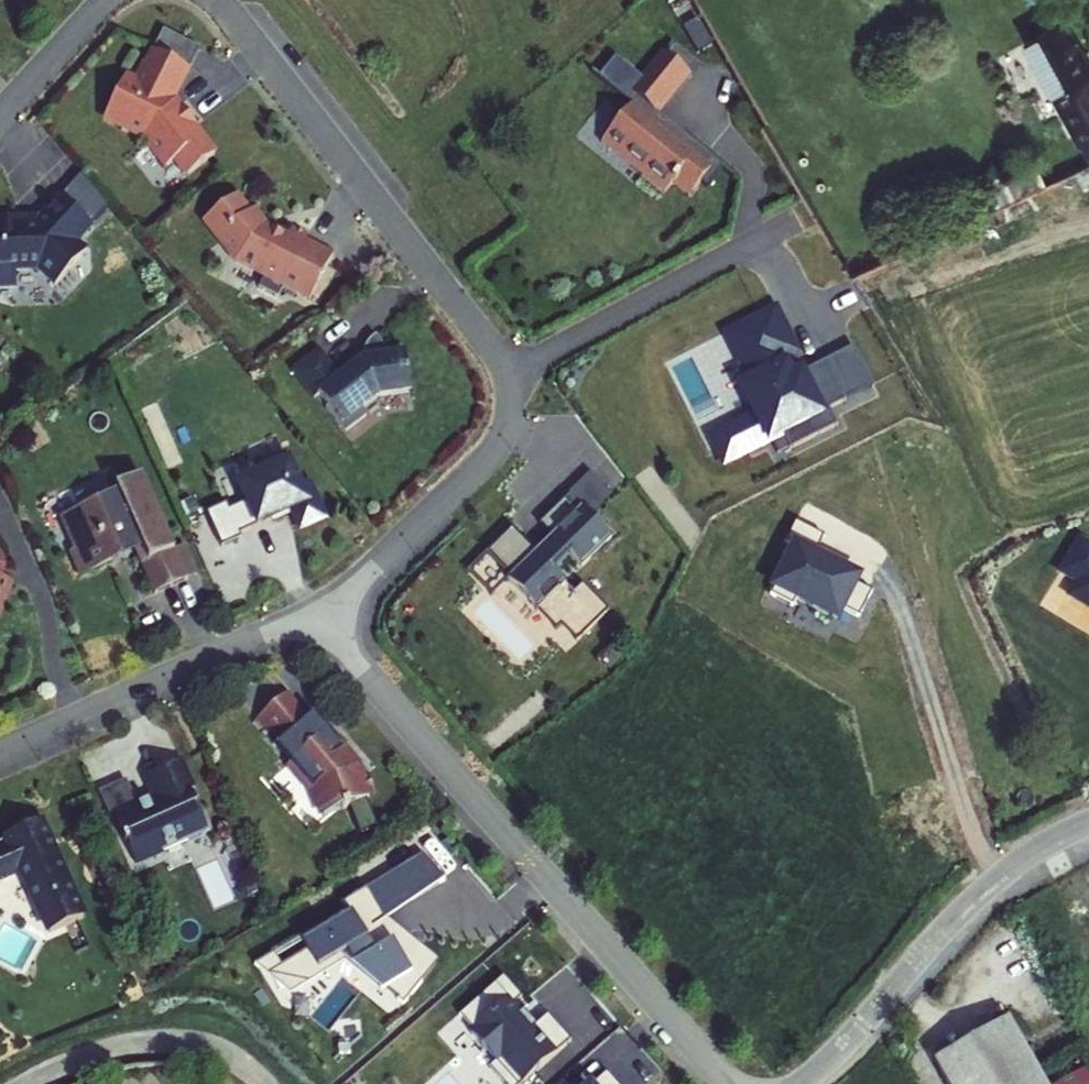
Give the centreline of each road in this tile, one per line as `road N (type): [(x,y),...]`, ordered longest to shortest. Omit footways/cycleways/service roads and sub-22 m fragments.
road 1 (residential): [(312,612),(371,570),(496,447),(505,384),(488,348),(219,0)]
road 2 (residential): [(730,1083),(312,612)]
road 3 (residential): [(798,1083),(993,880),(1088,820)]
road 4 (residential): [(0,753),(312,612)]
road 5 (unclassified): [(261,1083),(218,1052),(152,1043),(28,1083)]
road 6 (residential): [(108,0),(0,114)]

